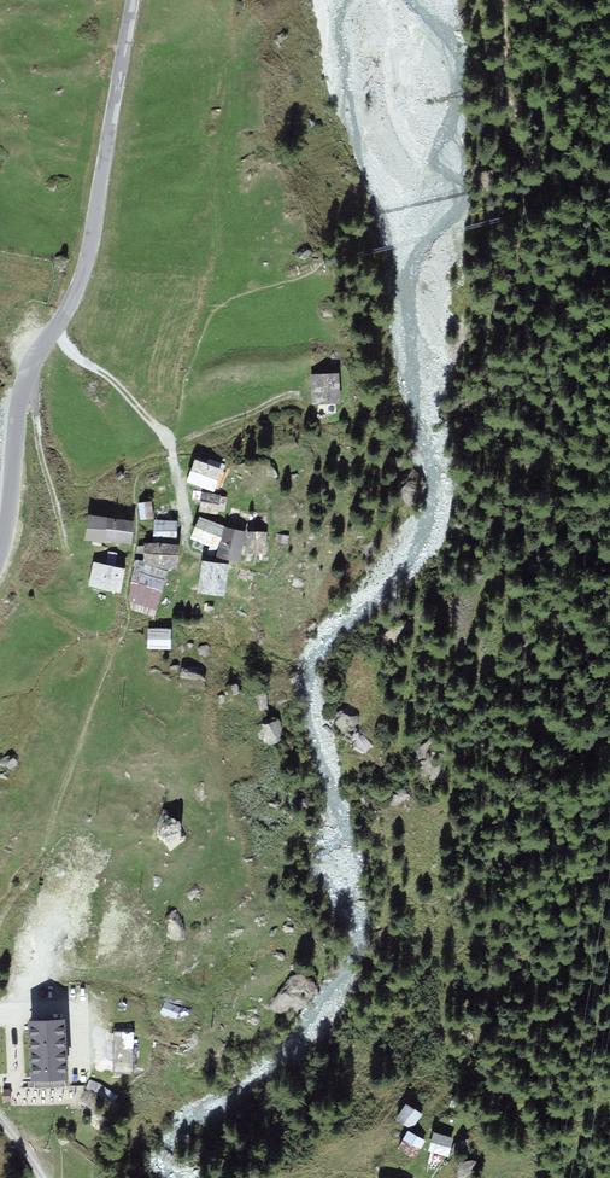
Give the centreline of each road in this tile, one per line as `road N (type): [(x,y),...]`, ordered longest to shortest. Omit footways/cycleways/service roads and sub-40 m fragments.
road 1 (tertiary): [(0,550),(25,378),(90,252),(133,0)]
road 2 (track): [(24,384),(35,396),(39,449),(73,568)]
road 3 (track): [(51,331),(123,392),(169,444)]
road 4 (track): [(174,460),(189,521),(177,595)]
road 5 (track): [(169,444),(293,396)]

